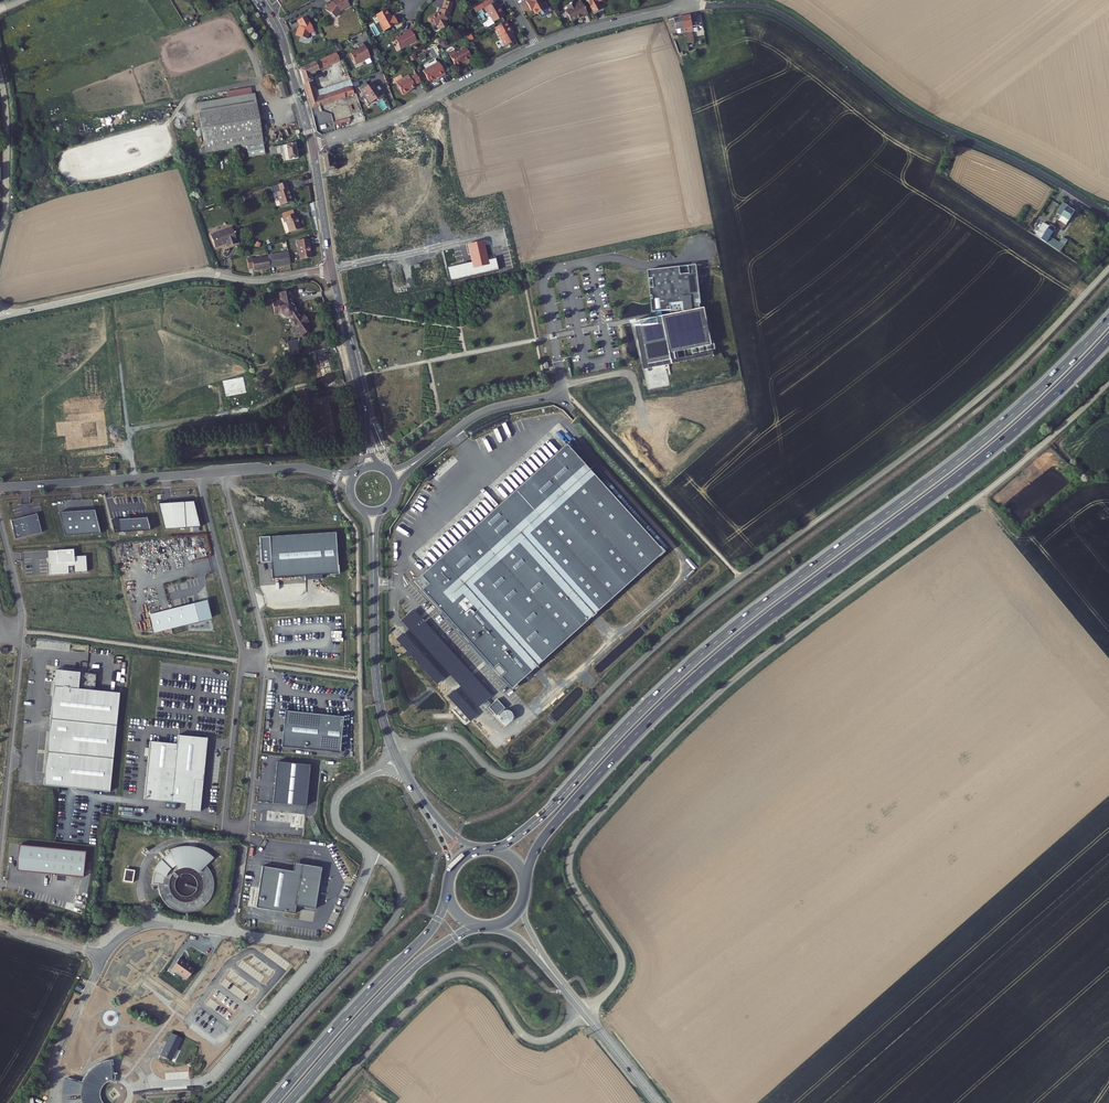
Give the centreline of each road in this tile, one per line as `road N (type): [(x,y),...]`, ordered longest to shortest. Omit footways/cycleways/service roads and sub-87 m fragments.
road 1 (trunk): [(1108,320),(981,441),(693,662),(547,811),(492,851)]
road 2 (trunk): [(524,889),(545,835),(678,694),(968,469),(1108,339)]
road 3 (residential): [(196,475),(241,649),(224,831),(248,834),(266,649),(222,473)]
road 4 (unclassified): [(1108,215),(912,112),(781,14),(684,3)]
road 5 (unclassified): [(172,1085),(215,1073),(318,947),(336,939),(374,855),(338,826),(338,798),(399,762)]
road 6 (residential): [(0,860),(24,616),(0,518)]
road 7 (unclassified): [(332,267),(258,281),(190,274),(23,311)]
road 8 (trunk): [(448,894),(432,929),(272,1102)]
road 9 (trunk): [(290,1102),(416,965),(482,926)]
road 10 (residential): [(312,145),(399,114),(537,47)]
road 11 (tertiary): [(399,762),(376,682),(373,557)]
road 12 (residential): [(196,475),(0,488)]
road 13 (tertiary): [(365,424),(332,267)]
road 14 (tertiary): [(312,145),(282,38),(261,0)]
road 15 (residential): [(332,267),(483,236)]
road 16 (residential): [(537,47),(684,3)]
road 17 (unclassified): [(0,231),(0,78)]
road 18 (tertiary): [(564,987),(658,1102)]
road 19 (tertiary): [(332,267),(312,145)]

